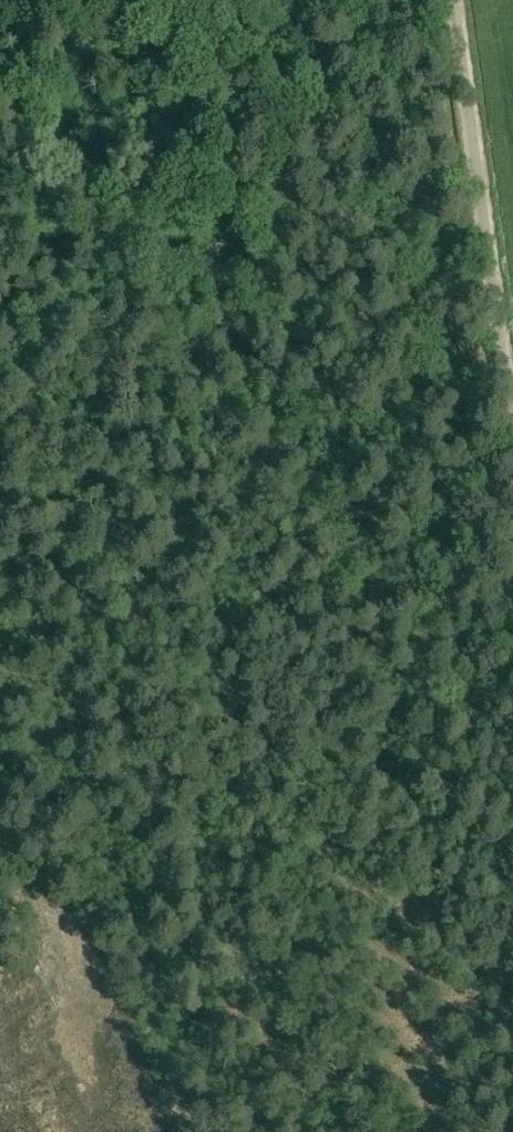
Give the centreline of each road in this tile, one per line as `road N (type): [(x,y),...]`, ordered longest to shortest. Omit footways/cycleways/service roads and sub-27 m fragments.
road 1 (unclassified): [(512,428),(450,0)]

